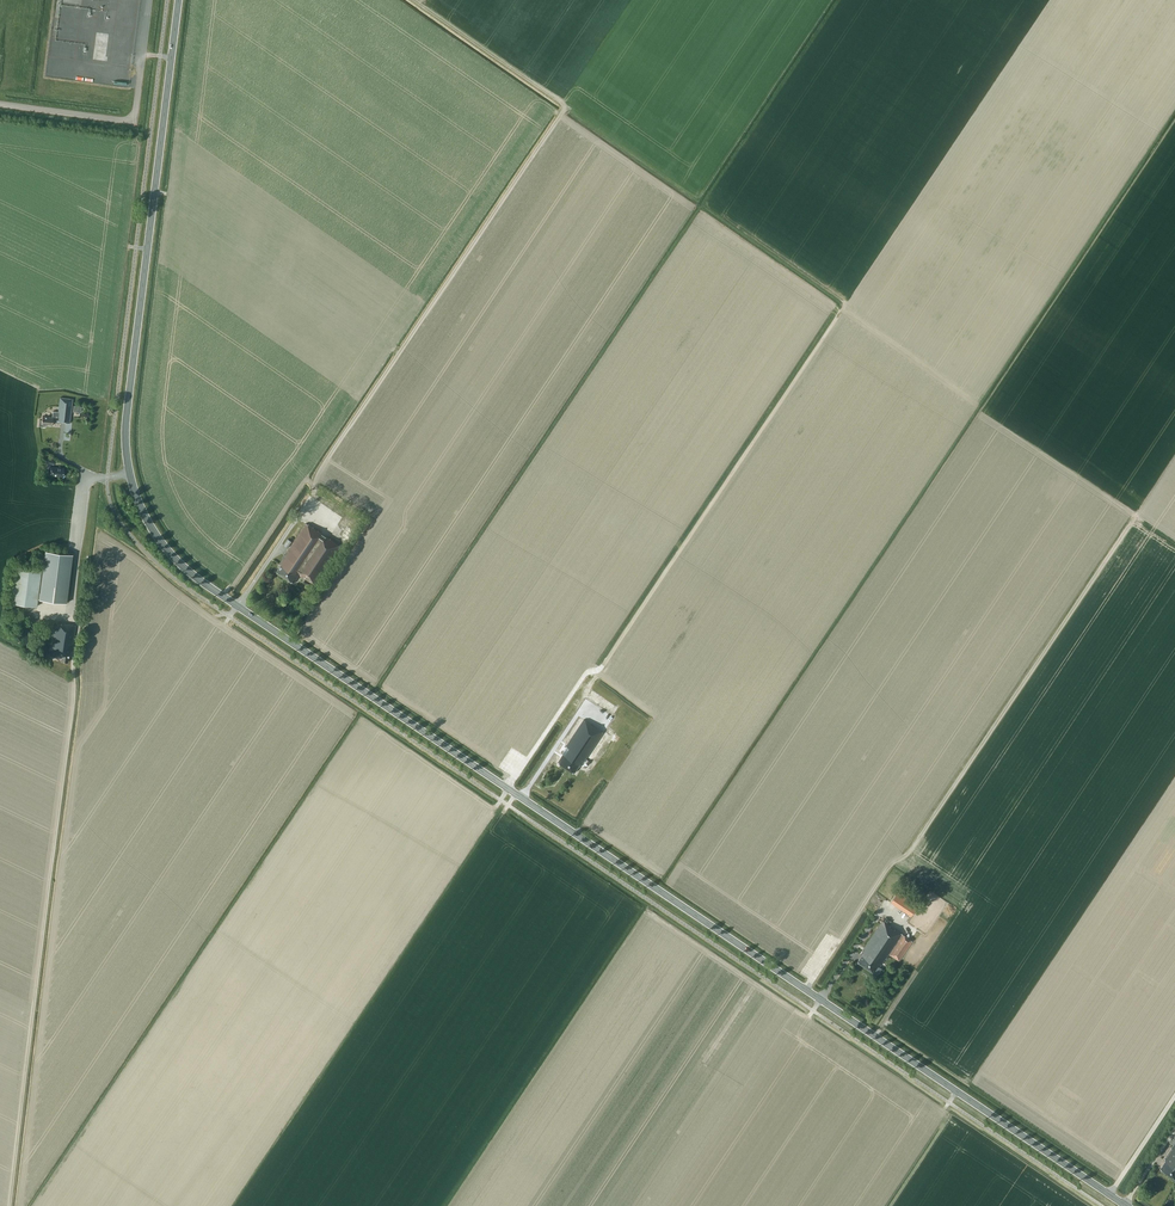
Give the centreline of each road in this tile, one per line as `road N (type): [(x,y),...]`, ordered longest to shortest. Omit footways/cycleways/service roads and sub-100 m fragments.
road 1 (primary): [(1126,1205),(203,582),(168,551),(136,495),(125,431),(178,0)]

